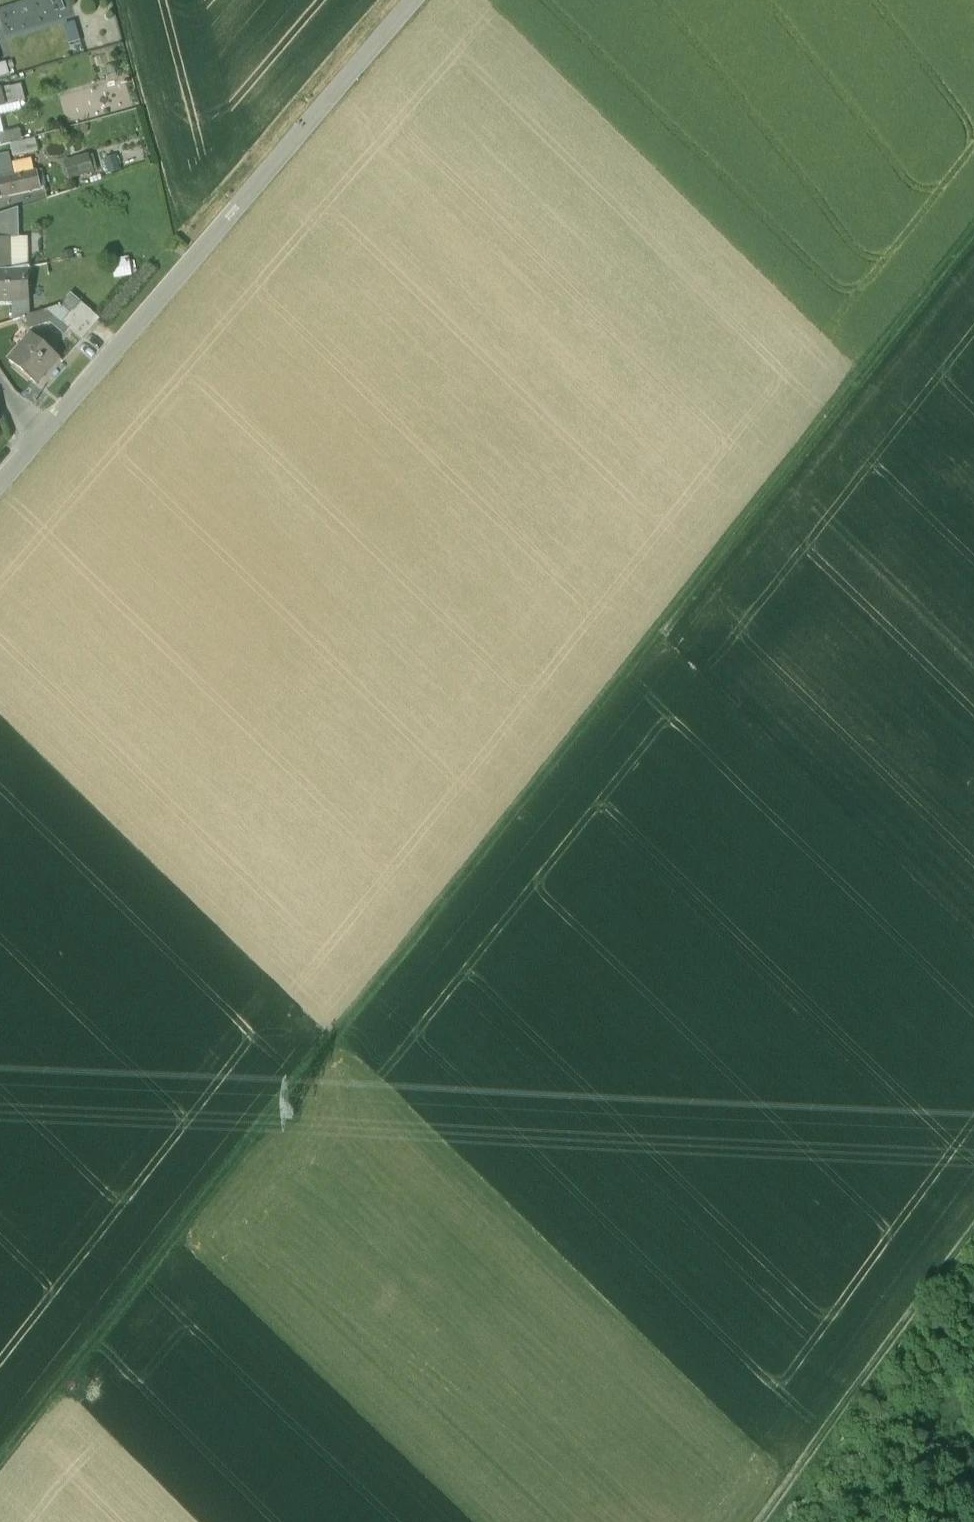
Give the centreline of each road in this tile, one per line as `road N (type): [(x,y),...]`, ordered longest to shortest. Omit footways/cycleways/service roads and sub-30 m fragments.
road 1 (track): [(973,228),(448,932),(0,1461)]
road 2 (residential): [(46,433),(289,152)]
road 3 (track): [(764,1521),(973,1235)]
road 4 (unclassified): [(419,0),(289,152)]

